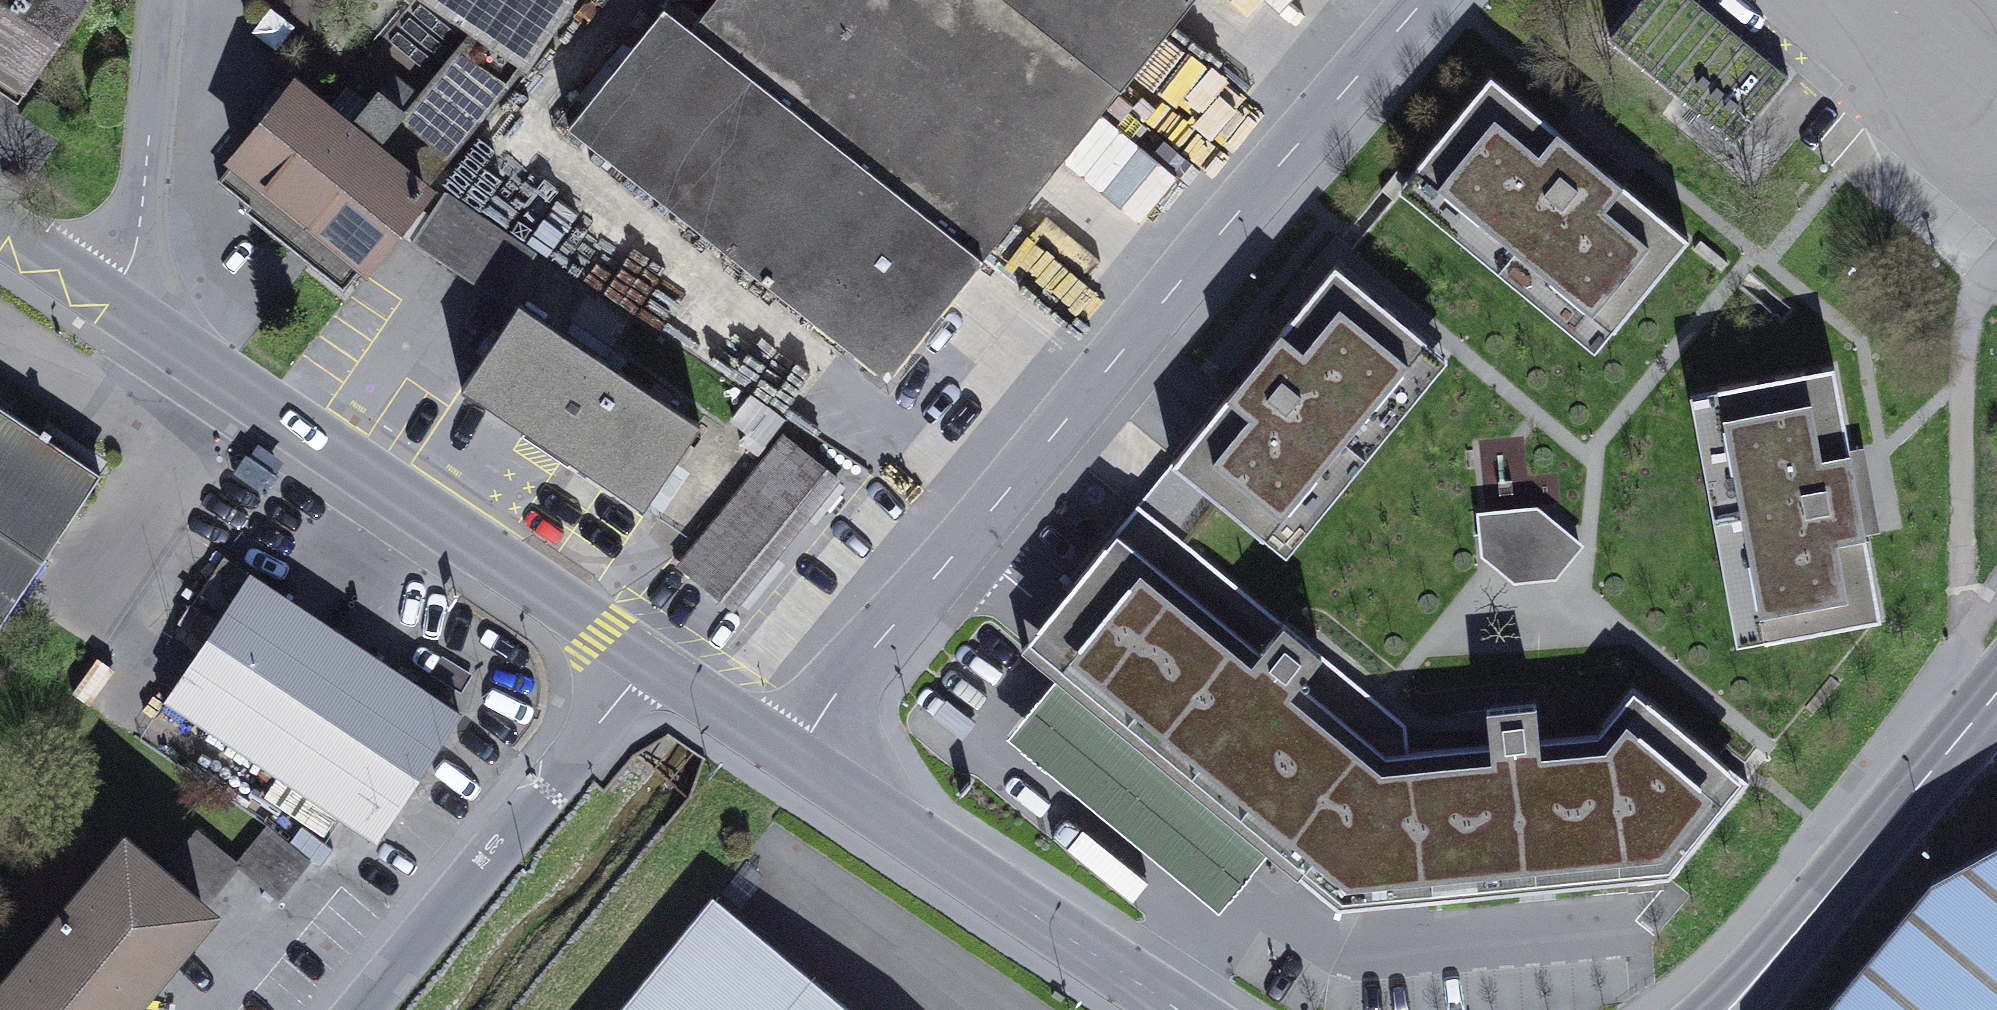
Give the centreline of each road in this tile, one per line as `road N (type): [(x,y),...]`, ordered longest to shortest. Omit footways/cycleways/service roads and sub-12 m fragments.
road 1 (residential): [(796,756),(889,630),(1425,0)]
road 2 (primary): [(651,660),(111,299)]
road 3 (primary): [(1176,1009),(796,756)]
road 4 (residential): [(360,1009),(651,660)]
road 5 (primary): [(1996,690),(1742,997)]
road 6 (residential): [(111,299),(137,245),(160,0)]
road 7 (primary): [(796,756),(651,660)]
road 8 (primary): [(111,299),(0,225)]

